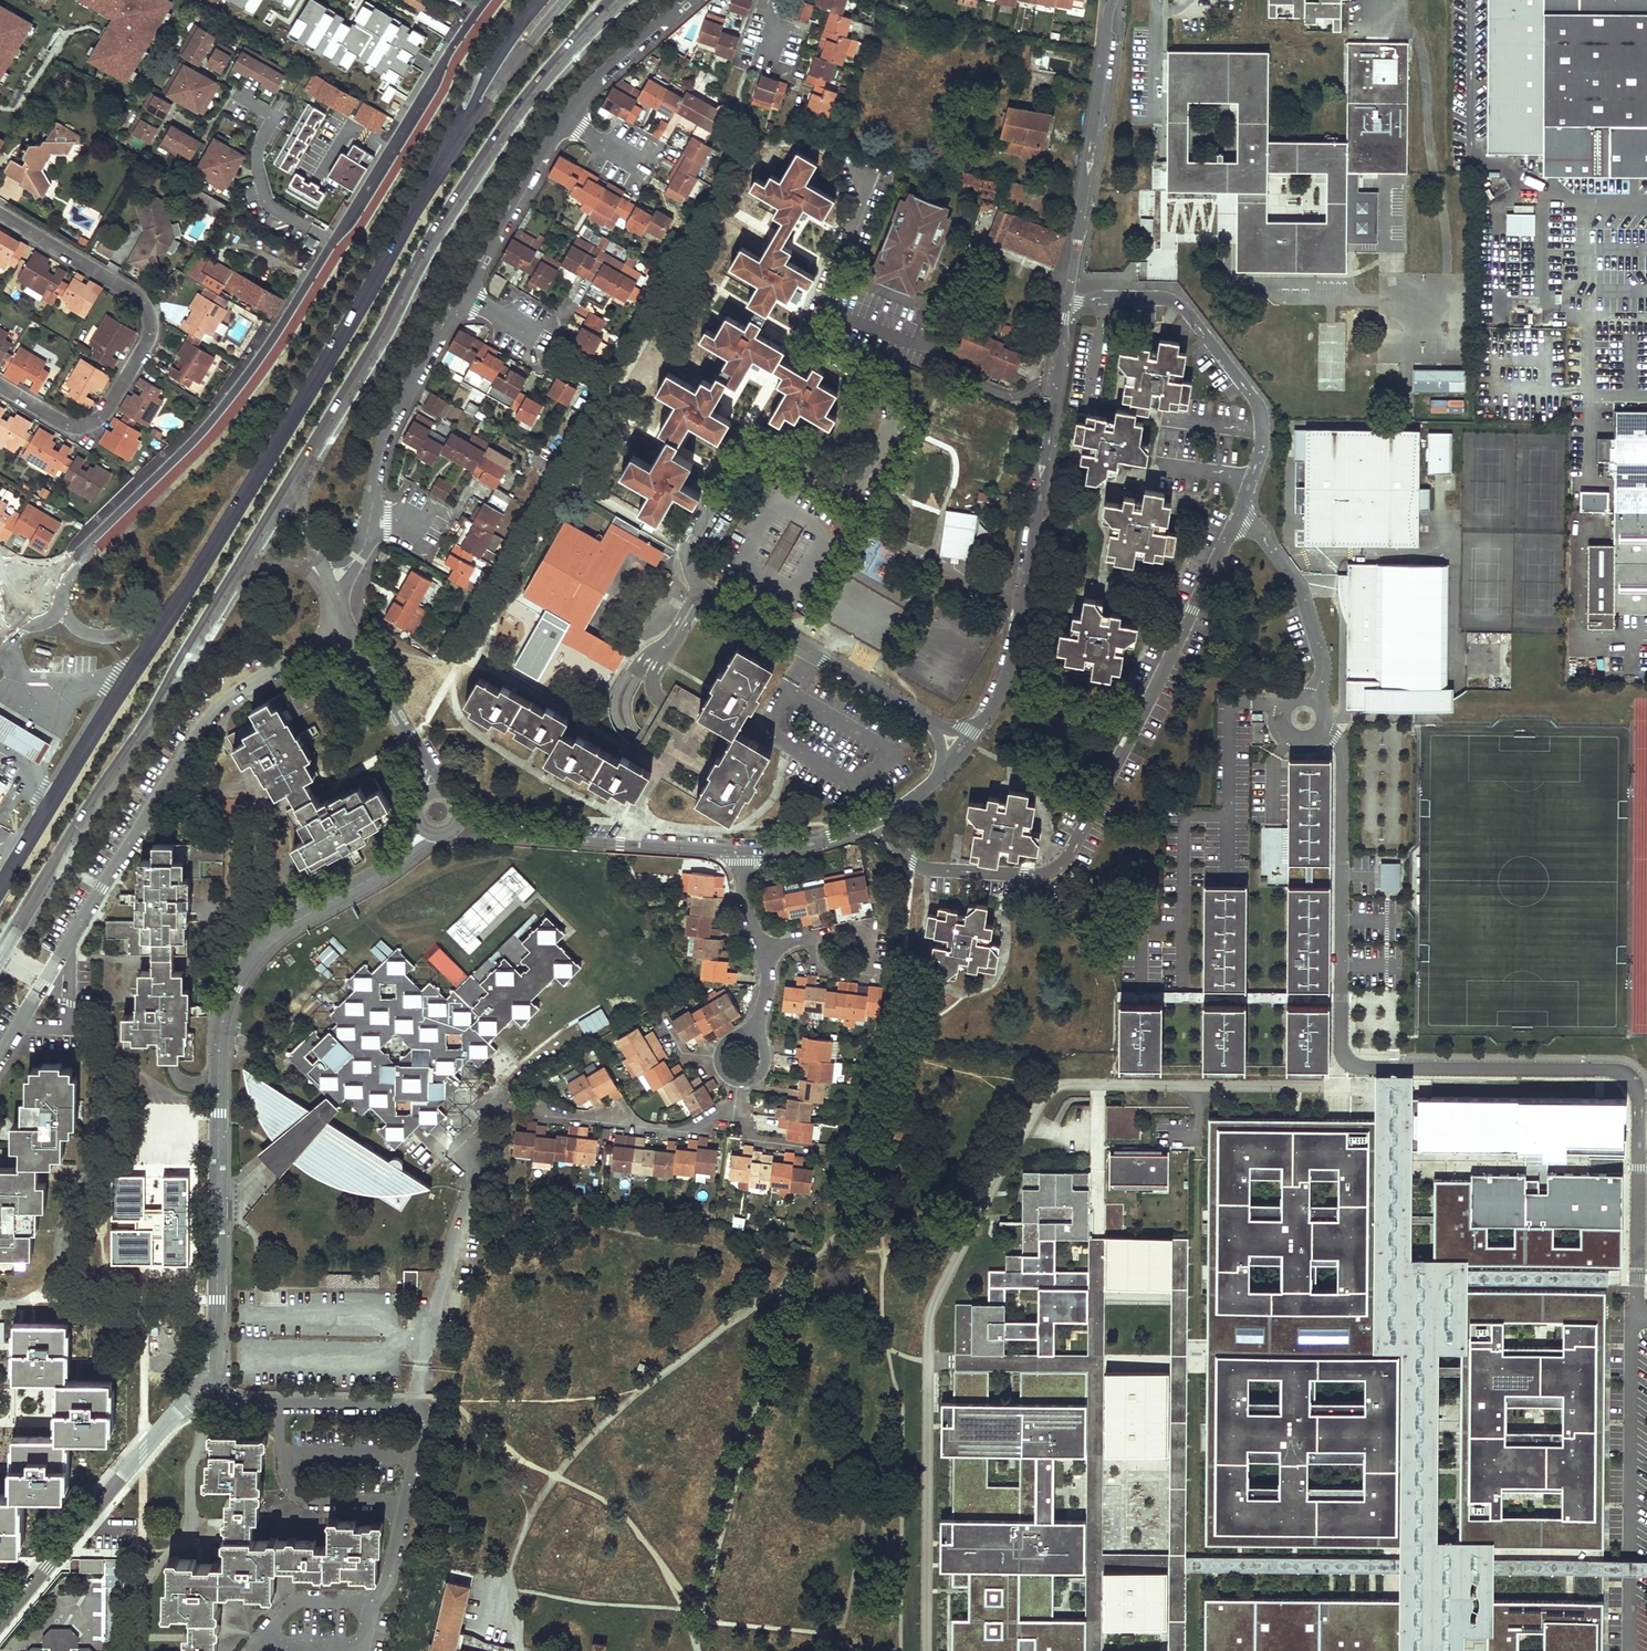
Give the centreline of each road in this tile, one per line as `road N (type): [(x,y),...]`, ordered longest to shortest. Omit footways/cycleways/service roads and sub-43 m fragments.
road 1 (residential): [(960,751),(926,721),(705,593),(688,566),(688,545),(735,455),(765,447),(824,479),(859,471),(890,419),(881,381),(819,344),(813,323),(862,201),(861,174)]
road 2 (unclassified): [(48,584),(236,391),(486,0)]
road 3 (secondary): [(540,0),(176,603)]
road 4 (residential): [(428,833),(398,861),(297,917),(238,978),(218,1055),(217,1300),(202,1393)]
road 5 (unclassified): [(1321,725),(1343,759),(1345,1059),(1355,1067),(1610,1069),(1631,1081)]
road 6 (residential): [(877,820),(912,862),(933,870),(1037,875),(1061,864),(1238,516)]
road 7 (secondary): [(301,482),(488,159),(532,95),(624,0)]
road 8 (residential): [(0,1063),(205,719),(234,691),(349,627)]
road 9 (residential): [(202,1393),(281,1405),(425,1401),(363,1650)]
road 10 (residential): [(1067,298),(1010,659),(987,717),(960,751)]
road 11 (secondary): [(0,958),(247,569)]
road 12 (residential): [(0,214),(136,294),(151,323),(147,342),(90,424),(60,422),(0,386)]
road 13 (residential): [(1238,516),(1262,446),(1261,414),(1189,311),(1165,298),(1067,298)]
road 14 (secondary): [(176,603),(0,885)]
road 15 (residential): [(202,1393),(160,1427),(0,1633)]
road 16 (residential): [(1112,0),(1067,298)]
road 17 (residential): [(742,851),(522,835),(459,812)]
road 18 (residential): [(368,515),(383,436),(464,295)]
road 19 (unclassified): [(1238,516),(1299,585),(1323,656),(1314,701)]
road 20 (residential): [(537,1107),(691,1129),(734,1101)]
road 21 (residential): [(464,295),(566,119)]
road 22 (residential): [(436,790),(349,627)]
road 23 (residential): [(566,119),(594,82),(688,0)]
road 24 (residential): [(805,939),(859,931),(871,949),(867,974),(825,972),(812,952)]
road 25 (residential): [(176,603),(146,626),(103,635),(63,615),(48,584)]
road 26 (residential): [(877,820),(827,840),(742,851)]

